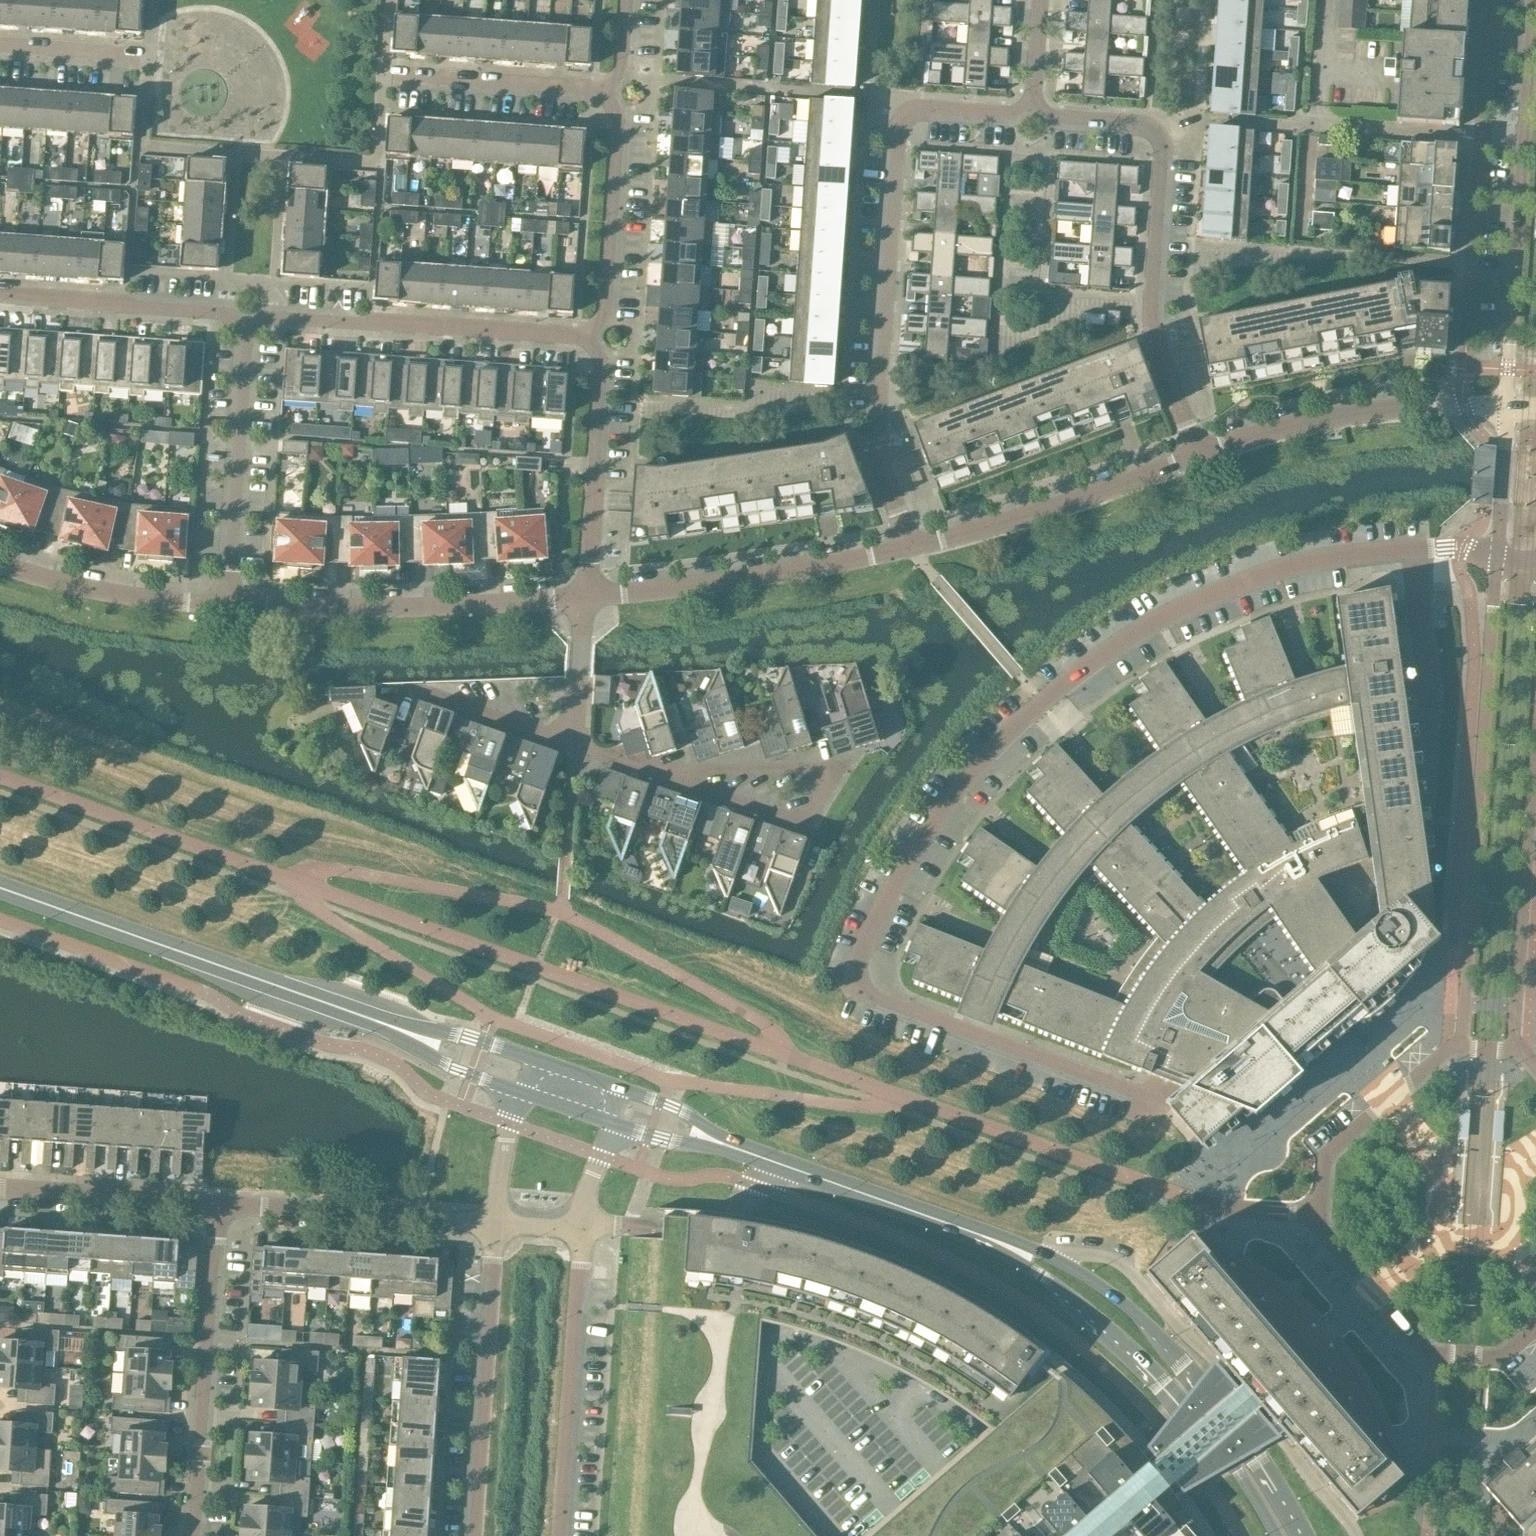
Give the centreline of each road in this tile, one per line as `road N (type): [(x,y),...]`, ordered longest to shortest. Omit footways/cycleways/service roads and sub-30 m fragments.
road 1 (residential): [(1154,1102),(861,994),(855,972),(889,889),(993,751),(1146,627),(1312,563),(1453,549),(1496,557)]
road 2 (residential): [(909,549),(877,451),(898,128),(918,108),(1012,113),(1032,103)]
road 3 (residential): [(1458,1046),(1325,1152),(1320,1230),(1424,1351),(1493,1359),(1535,1329)]
road 4 (residential): [(1496,557),(1458,1046)]
road 5 (residential): [(1198,453),(1150,323),(1163,147),(1146,125),(1053,116),(1032,103)]
road 6 (tertiary): [(1308,1535),(1257,1452),(1142,1321),(1043,1252),(989,1237)]
road 7 (tertiary): [(989,1237),(1124,1340),(1183,1402),(1277,1535)]
road 8 (tertiary): [(392,1027),(0,888)]
road 9 (residential): [(1534,0),(1505,403)]
road 10 (residential): [(228,604),(374,609),(586,596)]
road 11 (residential): [(1514,1049),(1535,702)]
road 12 (residential): [(590,338),(271,317),(248,330)]
road 13 (residential): [(218,1203),(195,1535)]
road 14 (residential): [(586,596),(909,549)]
road 15 (residential): [(494,1223),(474,1535)]
road 16 (residential): [(1198,453),(1372,412),(1505,403)]
road 17 (residential): [(559,1535),(582,1227)]
road 18 (residential): [(909,549),(1067,504),(1198,453)]
road 19 (tertiary): [(989,1237),(727,1145)]
road 20 (residential): [(494,1223),(218,1203)]
road 21 (residential): [(228,604),(248,330)]
road 22 (residential): [(586,596),(600,360),(590,338)]
road 23 (residential): [(248,330),(225,313),(0,295)]
road 24 (residential): [(590,338),(603,315),(617,114),(607,91)]
road 25 (residential): [(0,563),(124,594),(228,604)]
road 26 (residential): [(652,771),(803,823),(838,766)]
road 27 (residential): [(218,1203),(0,1186)]
road 28 (residential): [(390,75),(607,91)]
road 29 (residential): [(838,766),(652,771)]
road 30 (residential): [(425,693),(572,742)]
road 31 (tertiary): [(538,1060),(484,1041),(392,1027)]
road 32 (tertiary): [(392,1027),(457,1070),(522,1093)]
road 33 (residential): [(572,742),(586,596)]
road 34 (residential): [(0,47),(140,56)]
road 35 (residential): [(522,1093),(509,1124),(494,1223)]
road 36 (tertiary): [(727,1145),(684,1113),(619,1087)]

